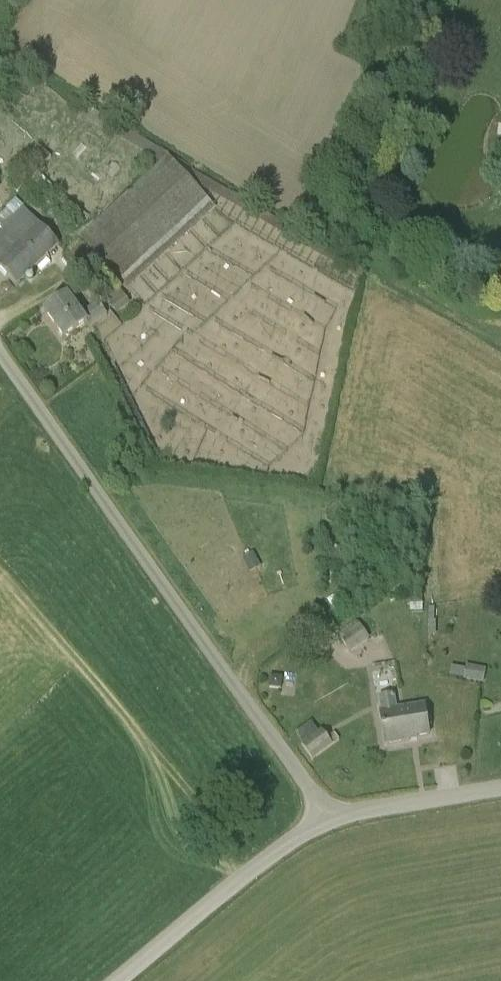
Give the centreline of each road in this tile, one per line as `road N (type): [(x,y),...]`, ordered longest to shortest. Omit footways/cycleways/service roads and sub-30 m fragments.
road 1 (unclassified): [(0,351),(330,819)]
road 2 (unclassified): [(330,819),(264,861),(115,980)]
road 3 (unclassified): [(500,787),(330,819)]

